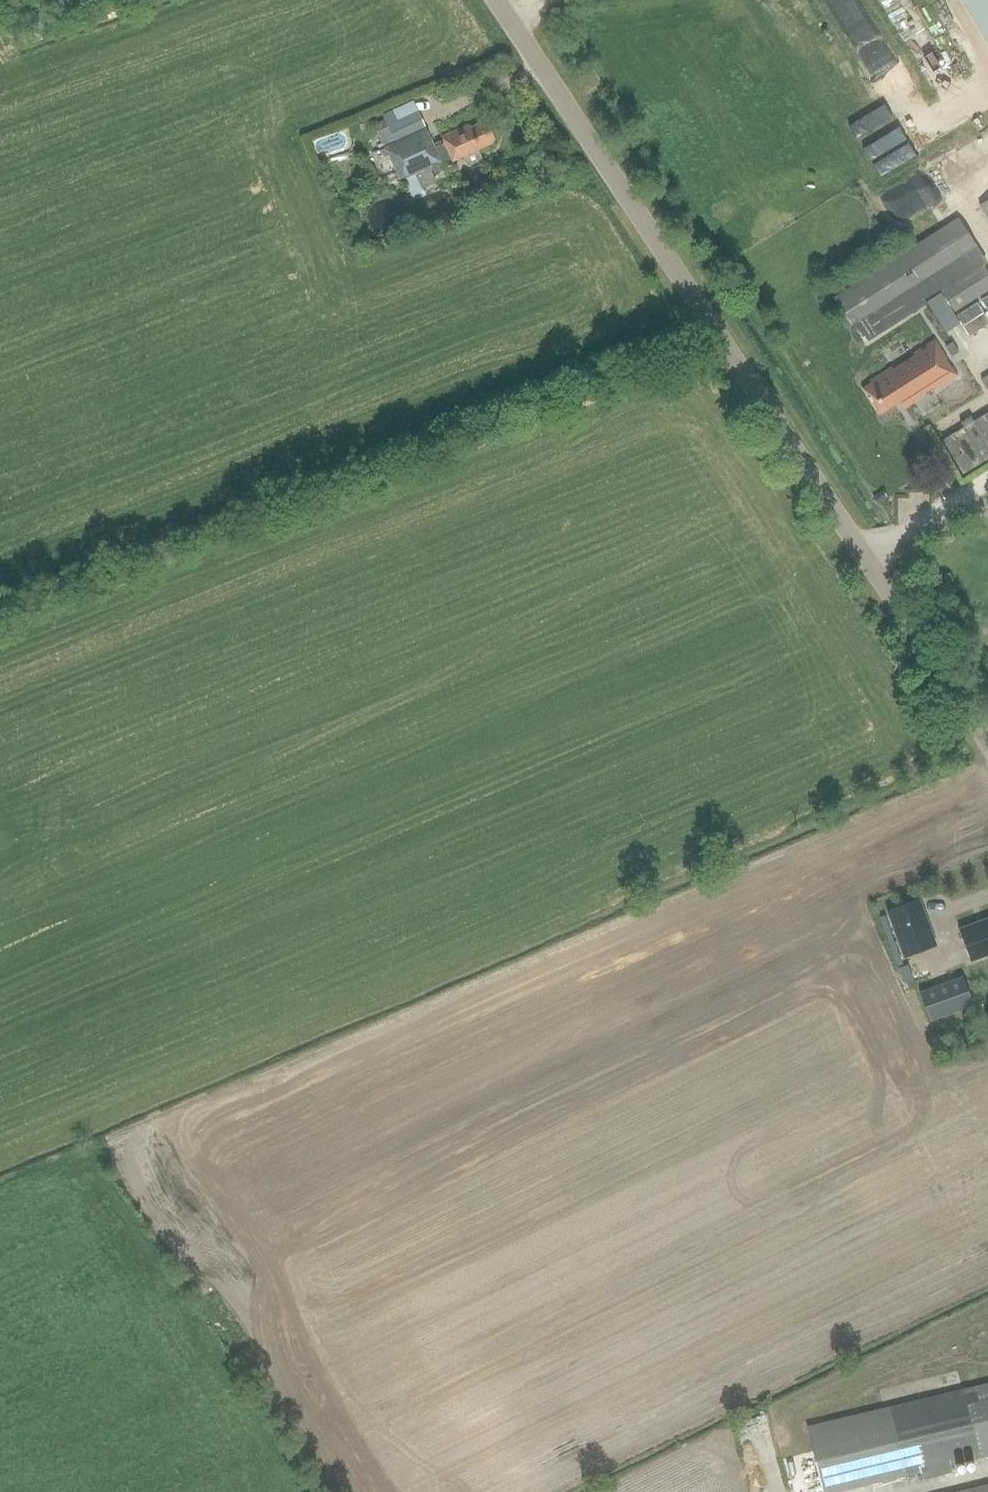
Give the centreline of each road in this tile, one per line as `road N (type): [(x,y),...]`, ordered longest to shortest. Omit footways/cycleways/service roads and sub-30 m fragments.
road 1 (tertiary): [(987,745),(495,0)]

